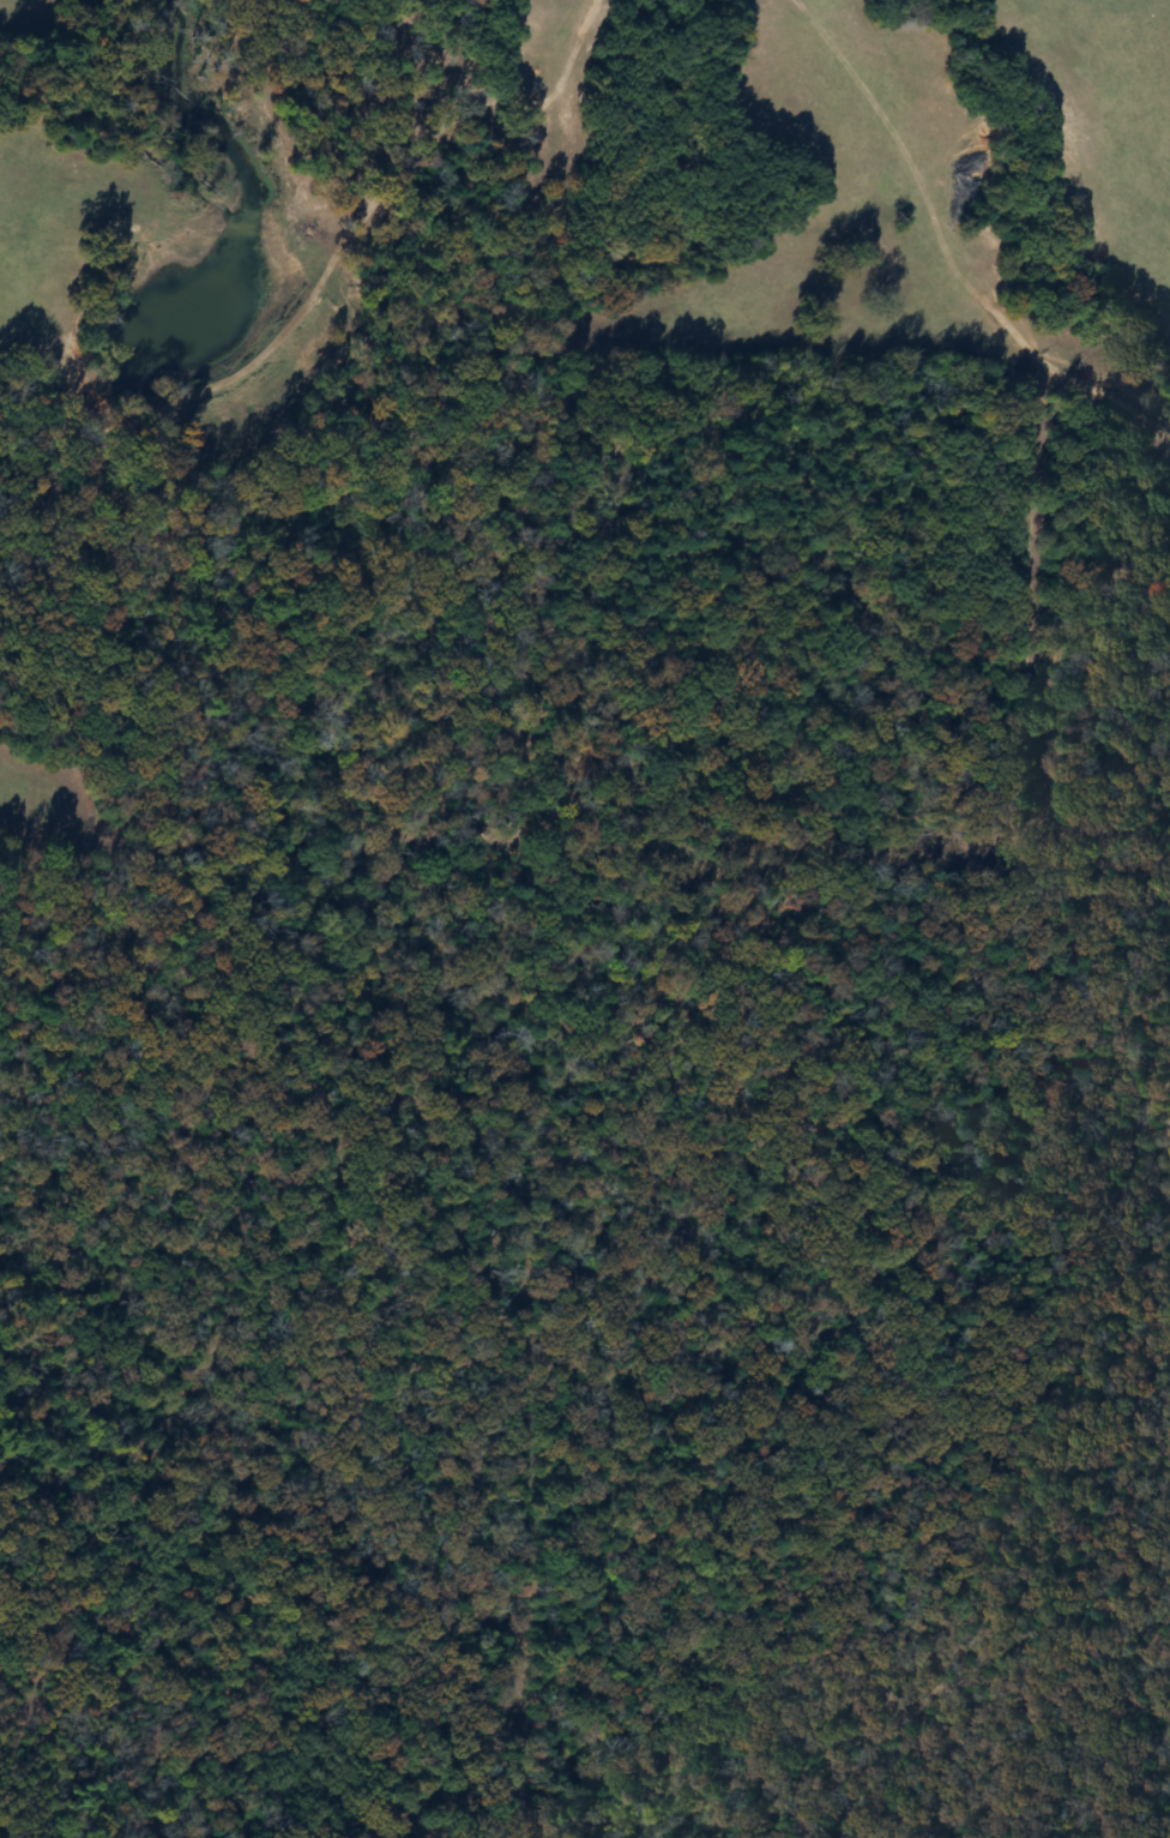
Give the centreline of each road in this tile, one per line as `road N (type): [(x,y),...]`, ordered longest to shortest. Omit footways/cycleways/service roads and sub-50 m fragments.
road 1 (residential): [(985,305),(1019,343),(1169,422)]

